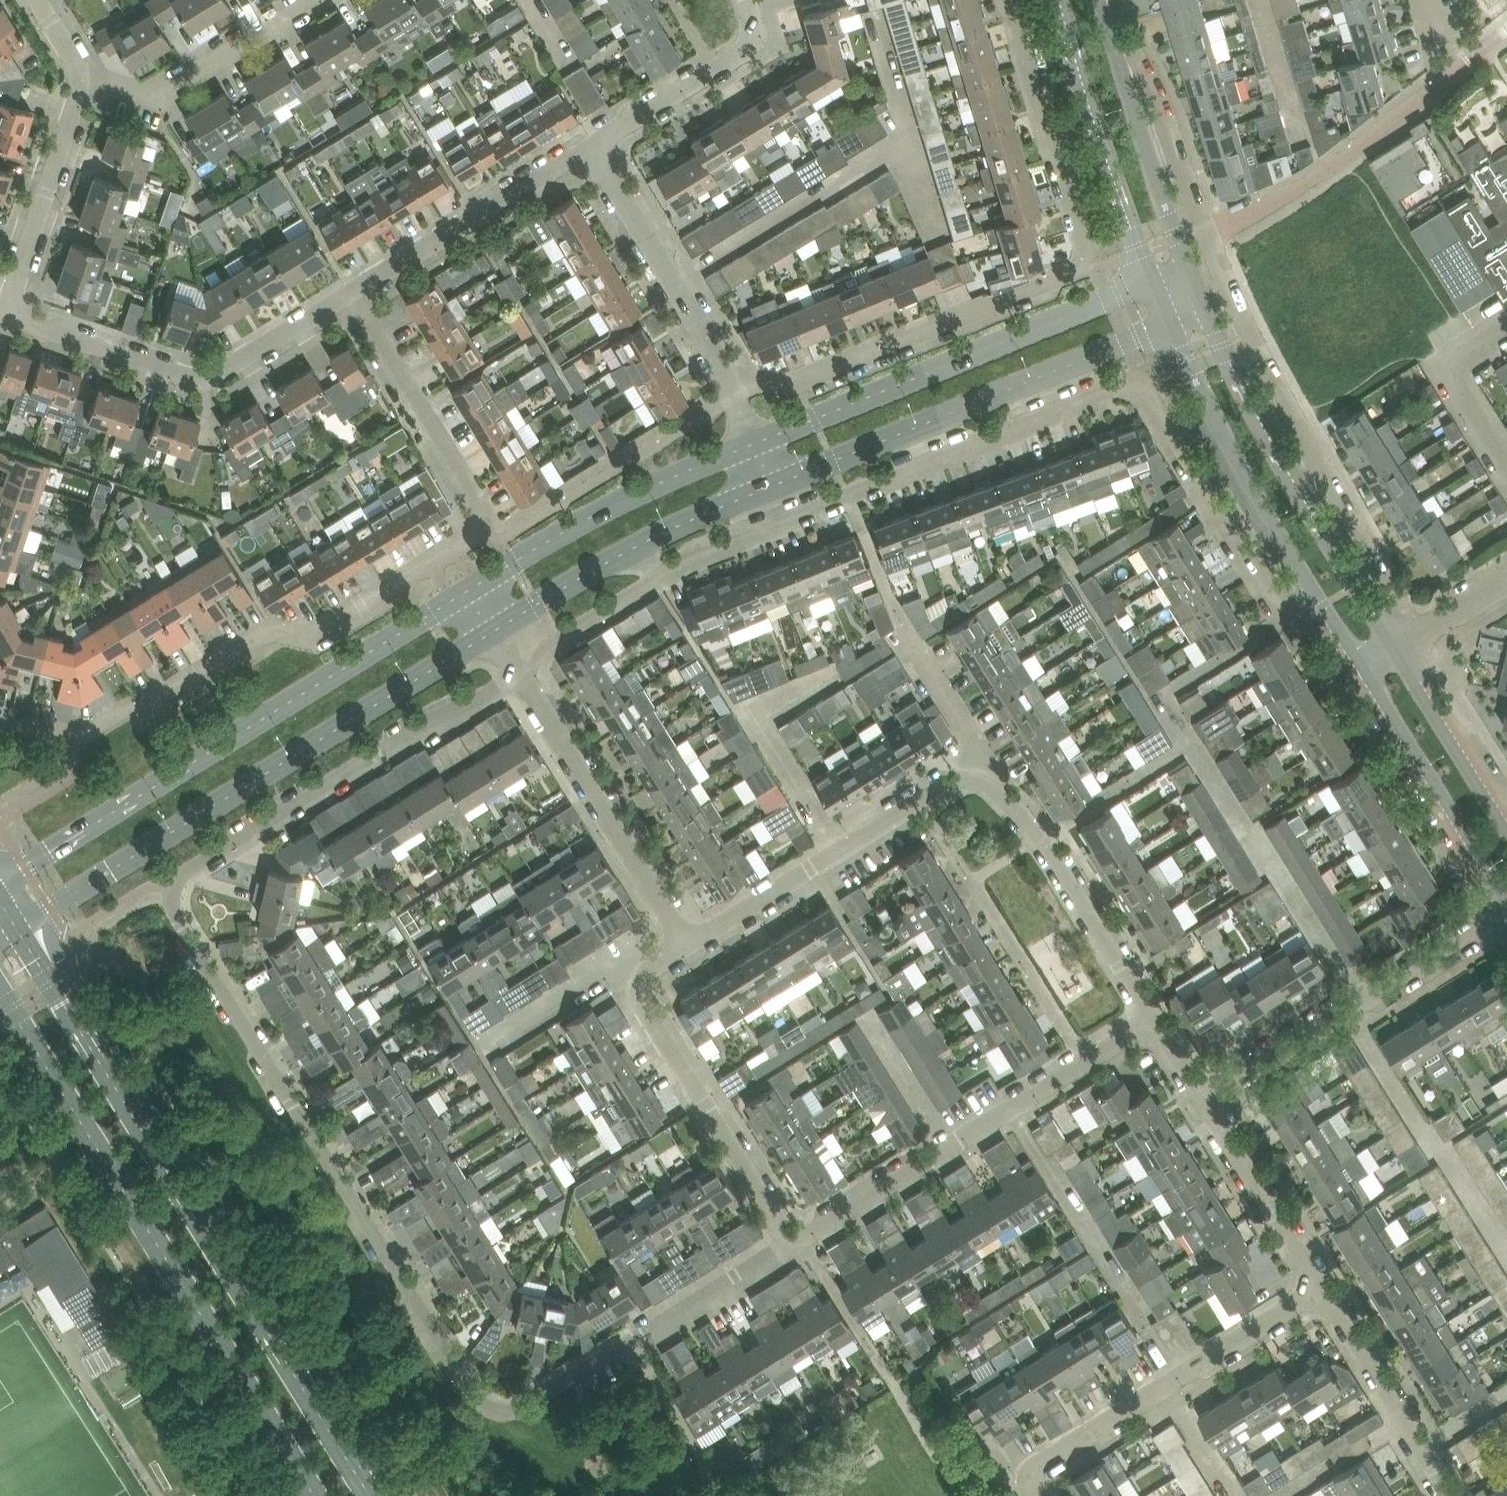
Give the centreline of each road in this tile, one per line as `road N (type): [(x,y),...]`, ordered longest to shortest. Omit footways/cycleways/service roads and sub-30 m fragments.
road 1 (residential): [(798,1236),(518,1411),(495,1412),(477,1402),(179,925),(171,906),(182,874),(423,723),(519,677)]
road 2 (residential): [(610,559),(679,565),(1139,386),(1285,623),(1321,601)]
road 3 (residential): [(77,736),(269,627),(308,636),(486,527),(348,294)]
road 4 (residential): [(1394,650),(1400,610),(1246,325),(1154,84),(1117,56)]
road 5 (primary): [(369,1495),(16,933)]
road 6 (primary): [(0,994),(312,1495)]
road 7 (tertiary): [(16,933),(491,633)]
road 8 (tertiary): [(464,592),(0,885)]
road 9 (tertiary): [(769,486),(1170,325)]
road 10 (tertiary): [(1152,286),(753,444)]
road 11 (residential): [(798,1236),(1154,1020)]
road 12 (tertiary): [(1394,650),(1253,409),(1198,292)]
road 13 (residential): [(734,395),(798,379),(1068,275),(1087,258)]
road 14 (residential): [(348,294),(219,371),(177,368),(9,310)]
road 15 (residential): [(798,1236),(783,1229),(644,1009),(641,987),(654,965),(686,943)]
road 16 (residential): [(1033,1495),(1038,1466),(1319,1288)]
road 17 (residential): [(1204,1101),(1506,914)]
road 18 (residential): [(686,943),(952,781),(973,778)]
road 19 (tertiary): [(753,444),(632,494),(464,592)]
road 20 (tertiary): [(1170,325),(1218,428),(1321,601)]
road 21 (residential): [(686,943),(519,677)]
road 22 (residential): [(1154,1020),(1043,841),(973,778)]
road 23 (tertiary): [(1058,0),(1152,286)]
road 24 (residential): [(594,146),(348,294)]
road 25 (residential): [(734,395),(594,146)]
road 26 (tertiary): [(1363,668),(1506,900)]
road 27 (residential): [(1012,0),(1087,258)]
road 28 (tertiary): [(1198,292),(1117,56)]
road 29 (residential): [(88,79),(152,96),(307,0)]
road 30 (residential): [(1449,1495),(1319,1288)]
road 31 (residential): [(9,310),(88,79)]
road 32 (residential): [(748,0),(756,33),(750,47),(594,146)]
road 33 (residential): [(1319,1288),(1204,1101)]
road 34 (tertiary): [(1506,835),(1394,650)]
road 35 (tertiary): [(610,559),(769,486)]
road 36 (residential): [(1506,463),(1458,388),(1458,367),(1506,328)]
road 37 (residential): [(973,778),(973,738),(902,627)]
road 38 (tertiary): [(491,633),(610,559)]
road 39 (residential): [(1394,650),(1506,581)]

